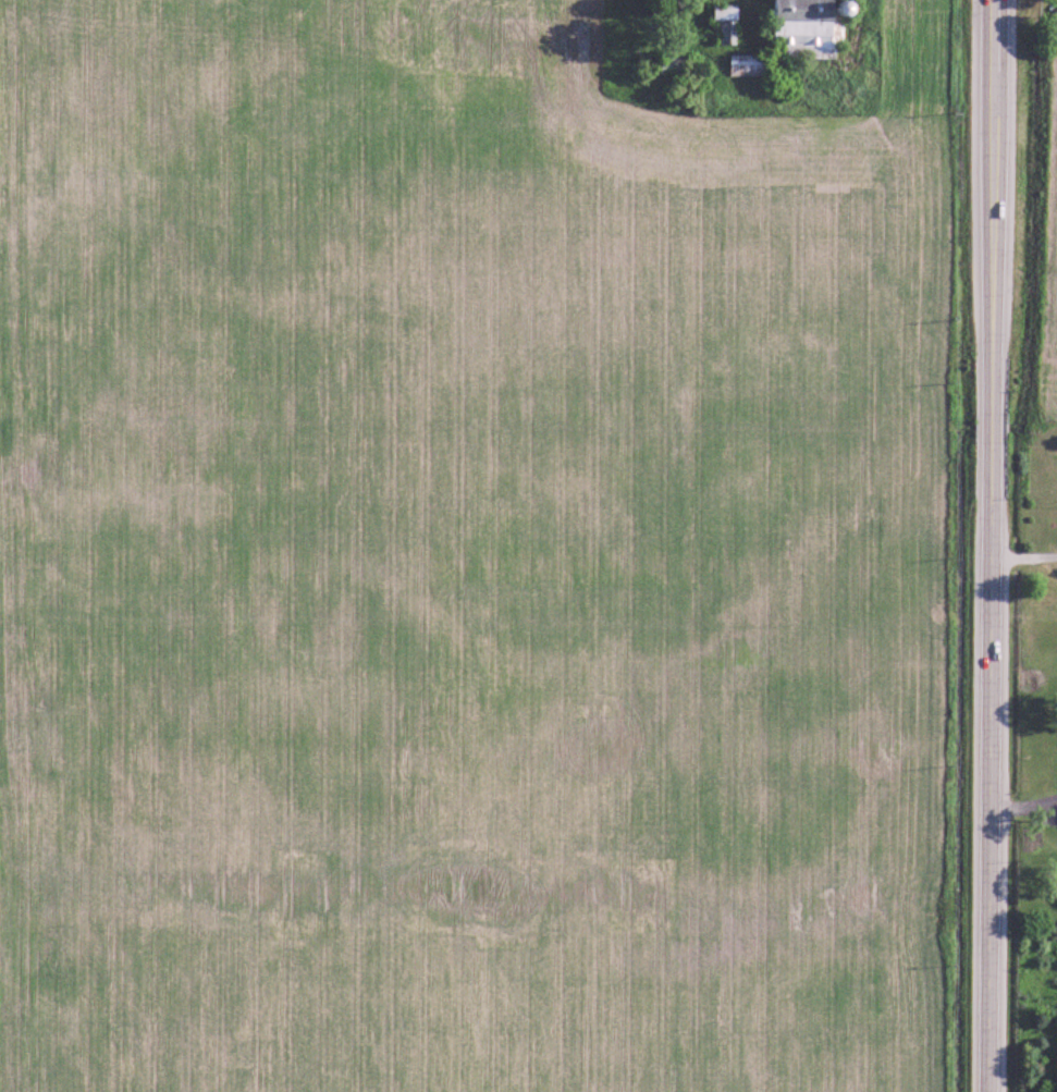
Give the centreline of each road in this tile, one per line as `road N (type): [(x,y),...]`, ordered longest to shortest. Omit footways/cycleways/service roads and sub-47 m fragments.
road 1 (secondary): [(989,1091),(990,0)]

